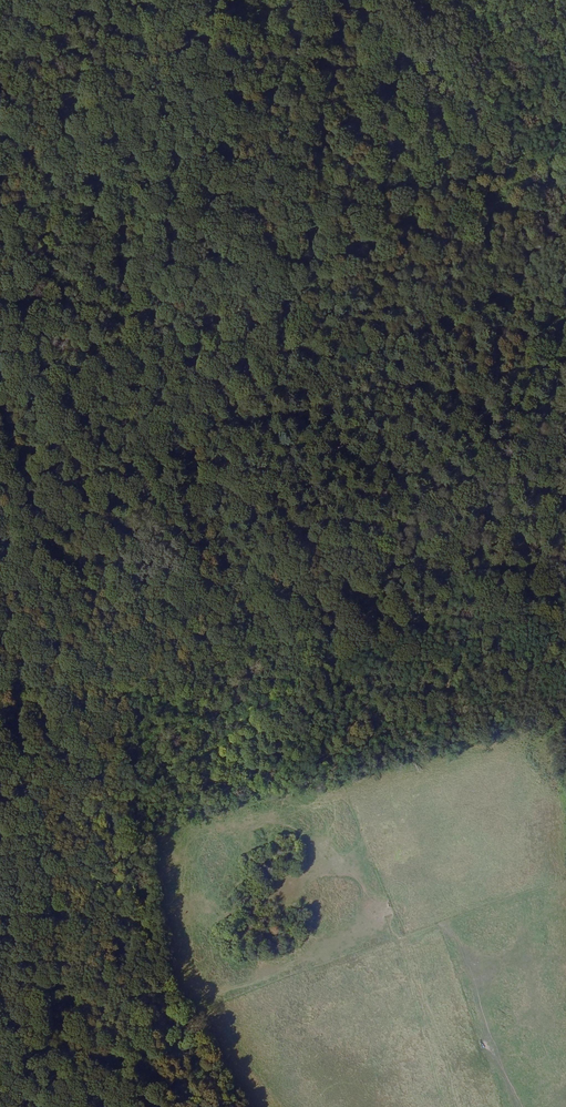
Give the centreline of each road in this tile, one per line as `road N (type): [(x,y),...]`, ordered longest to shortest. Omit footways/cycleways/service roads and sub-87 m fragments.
road 1 (track): [(375,0),(535,146),(565,199)]

